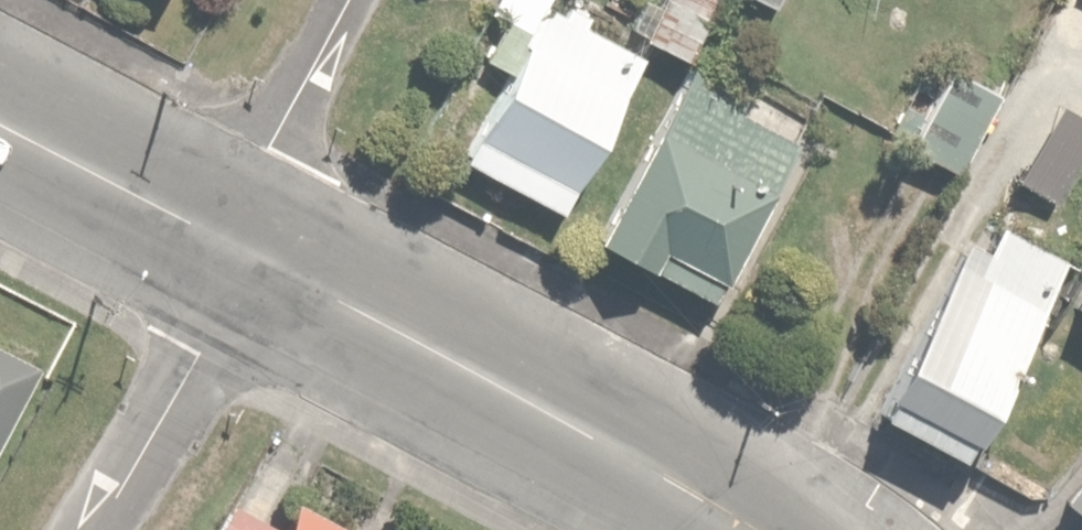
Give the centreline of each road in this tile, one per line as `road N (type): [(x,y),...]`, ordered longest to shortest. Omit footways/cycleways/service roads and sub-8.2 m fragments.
road 1 (residential): [(753,529),(627,445),(228,239)]
road 2 (residential): [(228,239),(365,0)]
road 3 (residential): [(228,239),(0,120)]

